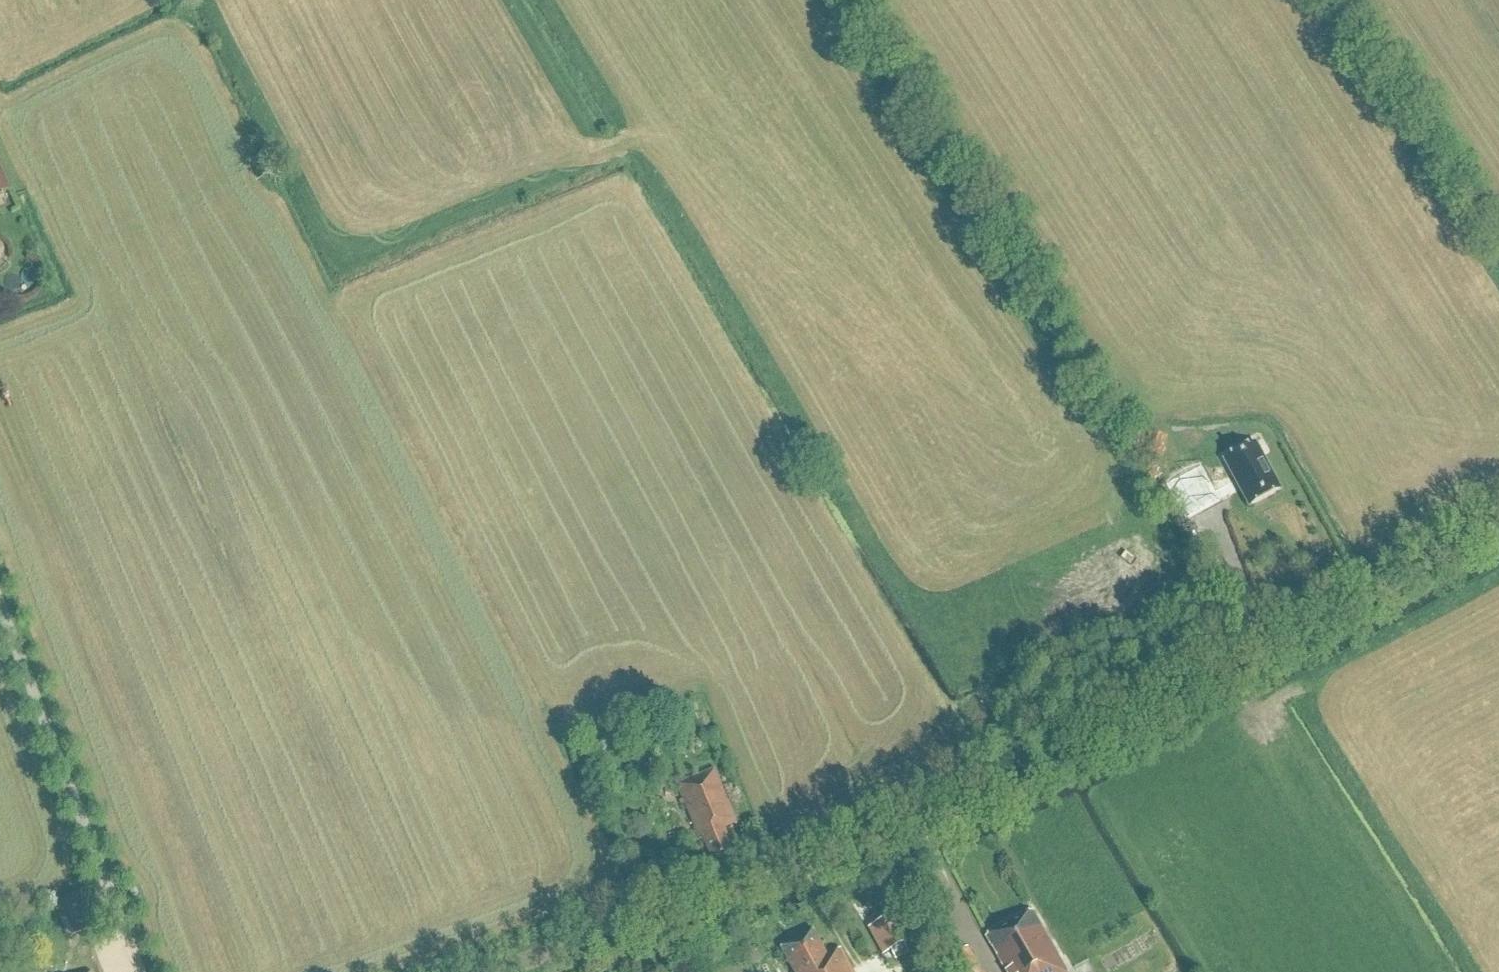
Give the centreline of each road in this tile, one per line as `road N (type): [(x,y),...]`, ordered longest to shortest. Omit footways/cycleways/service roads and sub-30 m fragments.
road 1 (unclassified): [(502,971),(883,840),(1077,762),(1498,525)]

